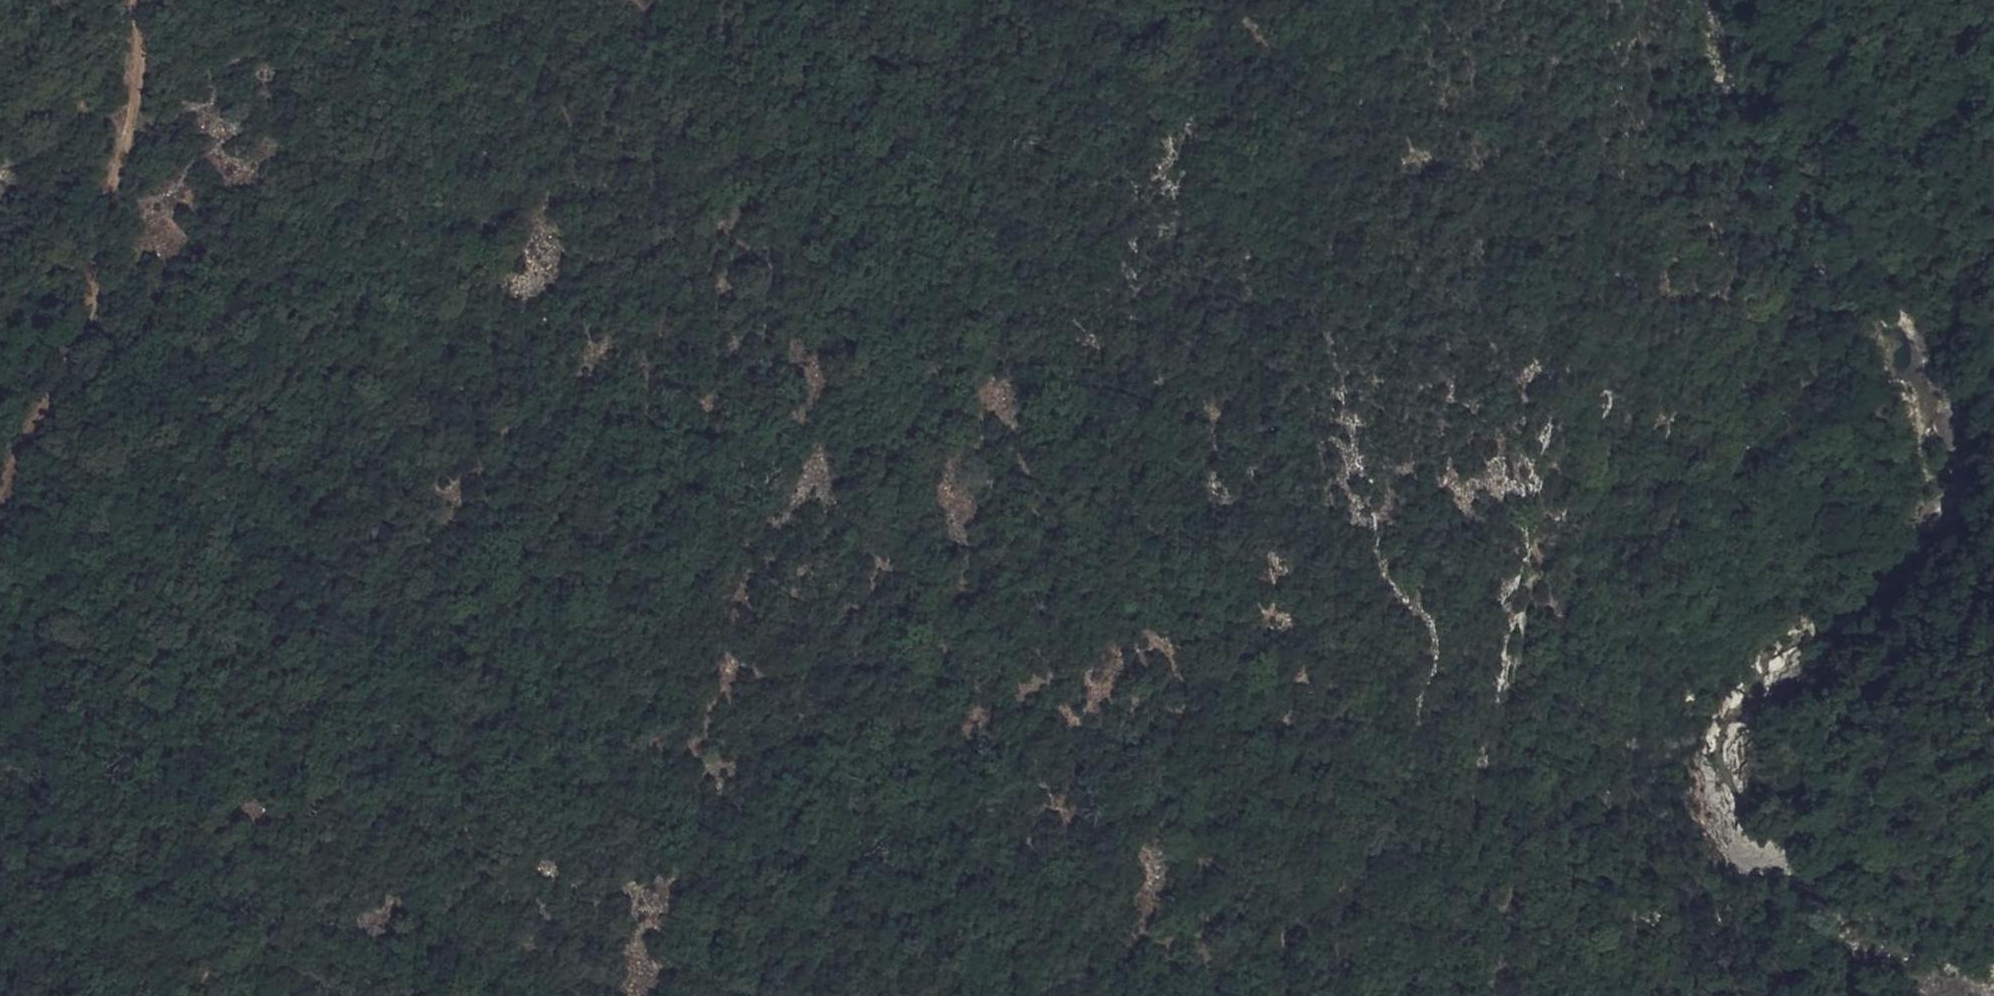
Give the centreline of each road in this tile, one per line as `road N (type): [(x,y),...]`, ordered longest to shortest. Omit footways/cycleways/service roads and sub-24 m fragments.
road 1 (track): [(0,499),(50,425),(109,214),(145,46),(135,0)]

